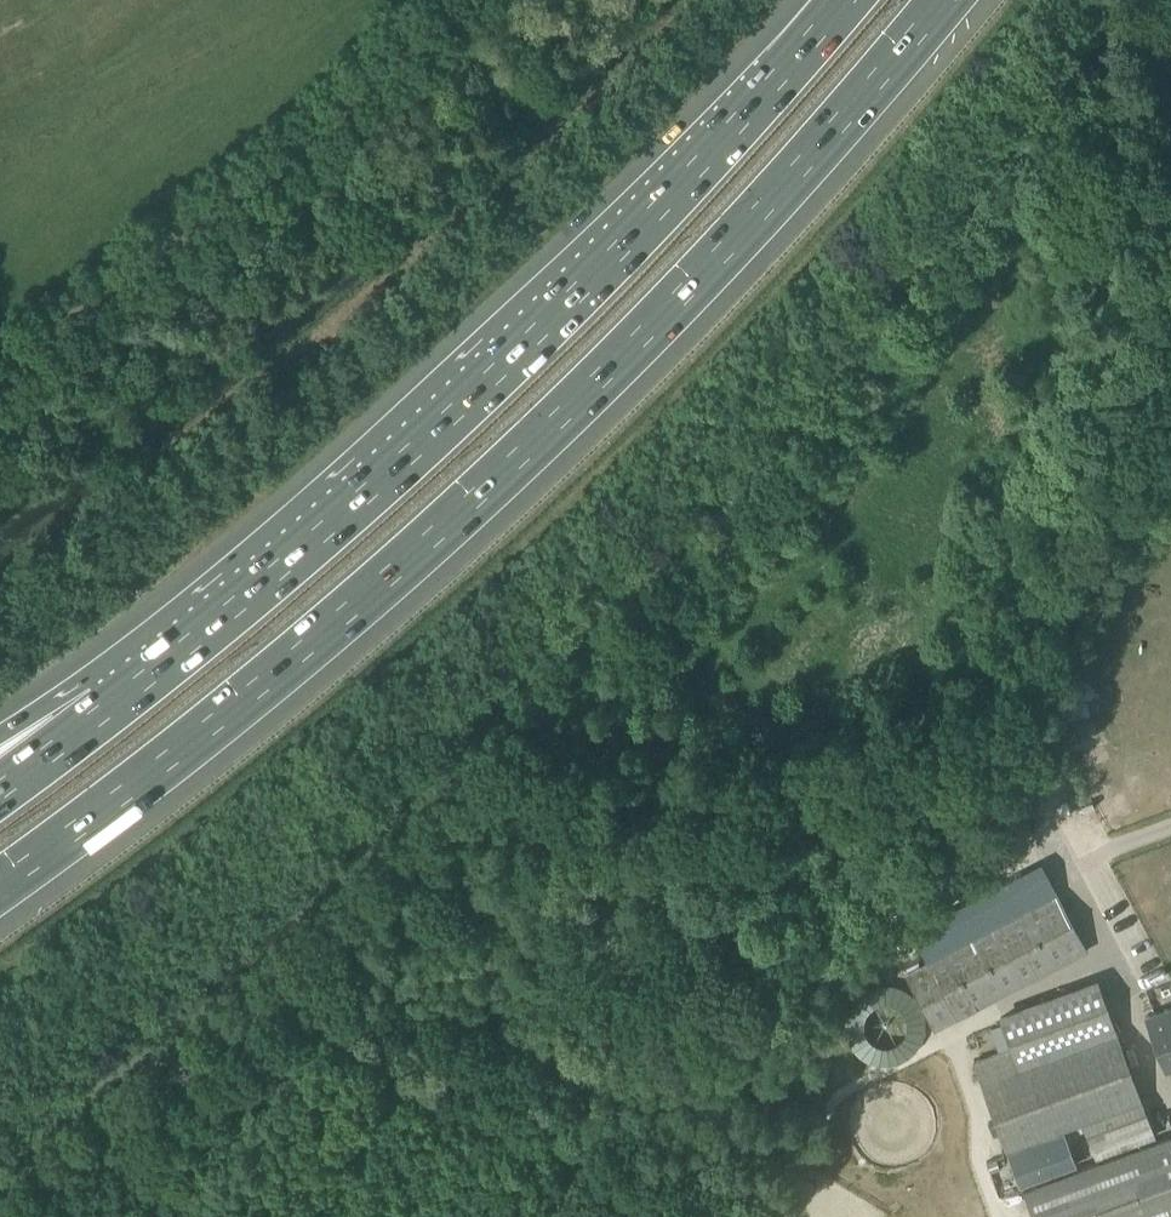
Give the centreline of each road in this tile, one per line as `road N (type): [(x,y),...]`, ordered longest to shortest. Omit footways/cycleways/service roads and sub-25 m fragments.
road 1 (unclassified): [(0,1216),(178,1077),(465,819),(506,795),(536,789),(710,796),(823,776),(881,748),(939,707),(1019,628),(1170,428)]
road 2 (motorway): [(0,886),(153,773),(466,509),(706,271),(946,0)]
road 3 (motorway): [(846,0),(508,361),(113,706)]
road 4 (motorway): [(113,706),(0,785)]
road 5 (motorway): [(113,706),(0,754)]

